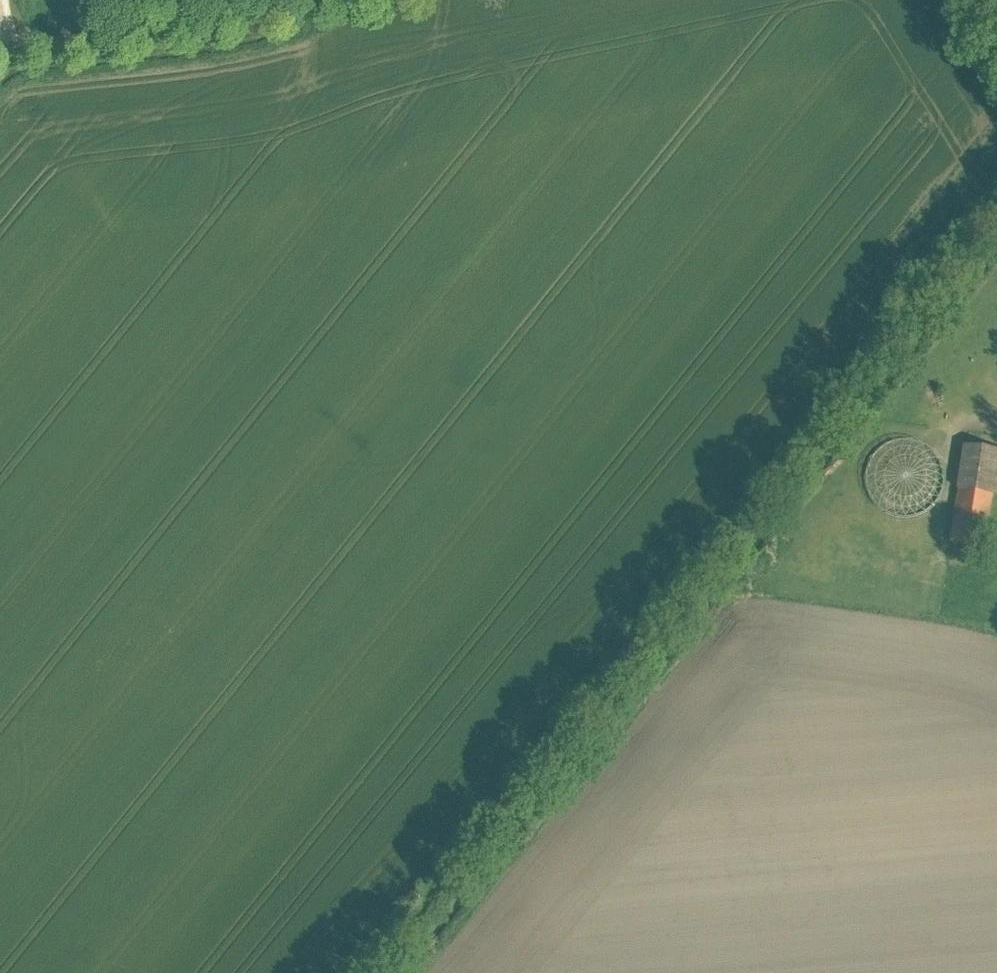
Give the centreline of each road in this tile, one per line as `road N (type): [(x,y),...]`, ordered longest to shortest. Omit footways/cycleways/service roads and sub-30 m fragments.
road 1 (unclassified): [(0,49),(154,37),(339,0)]

